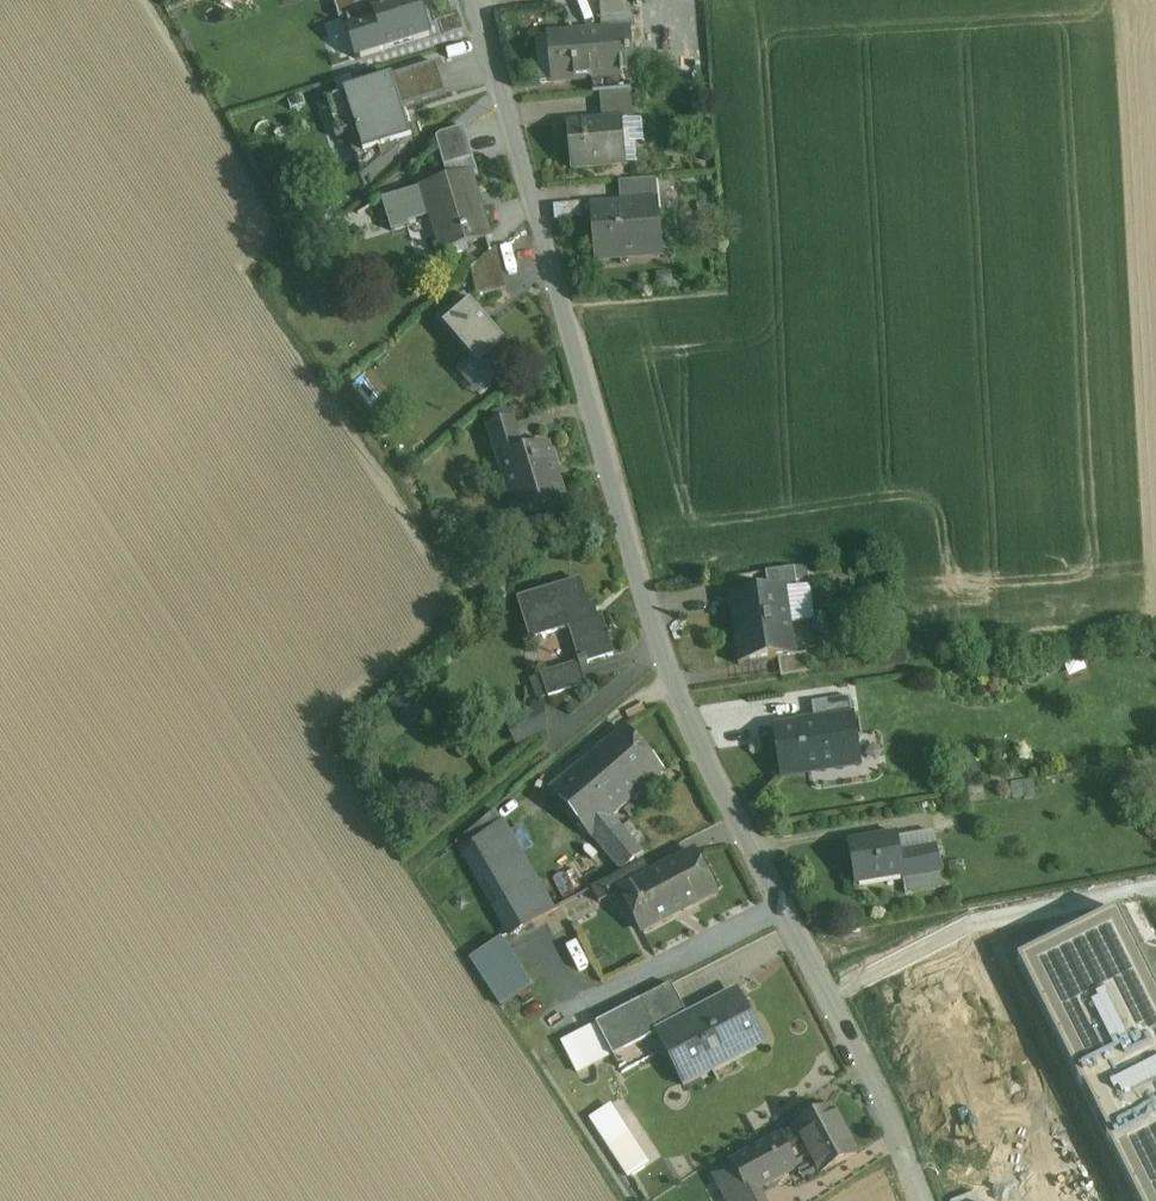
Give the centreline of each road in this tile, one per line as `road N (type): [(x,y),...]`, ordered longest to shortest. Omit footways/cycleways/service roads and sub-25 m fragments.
road 1 (residential): [(474,0),(684,711),(885,1098),(926,1200)]

